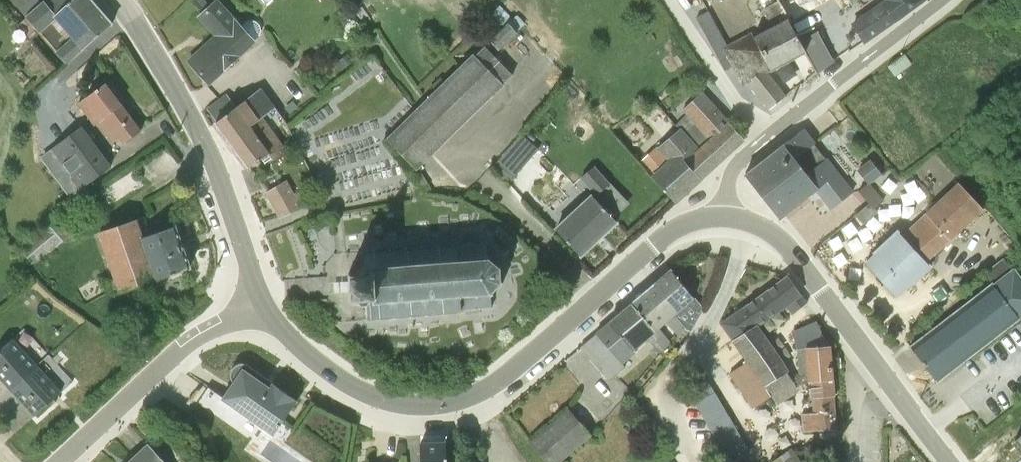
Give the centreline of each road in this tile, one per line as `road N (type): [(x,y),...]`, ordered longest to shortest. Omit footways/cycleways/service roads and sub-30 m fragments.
road 1 (tertiary): [(720,216),(685,223),(651,244),(527,358),(457,404),(423,409),(371,401),(276,326),(257,299)]
road 2 (tertiary): [(949,461),(780,239),(720,216)]
road 3 (tertiary): [(114,0),(194,125),(257,299)]
road 4 (residential): [(944,0),(736,162),(720,216)]
road 5 (residential): [(62,461),(195,337),(257,299)]

